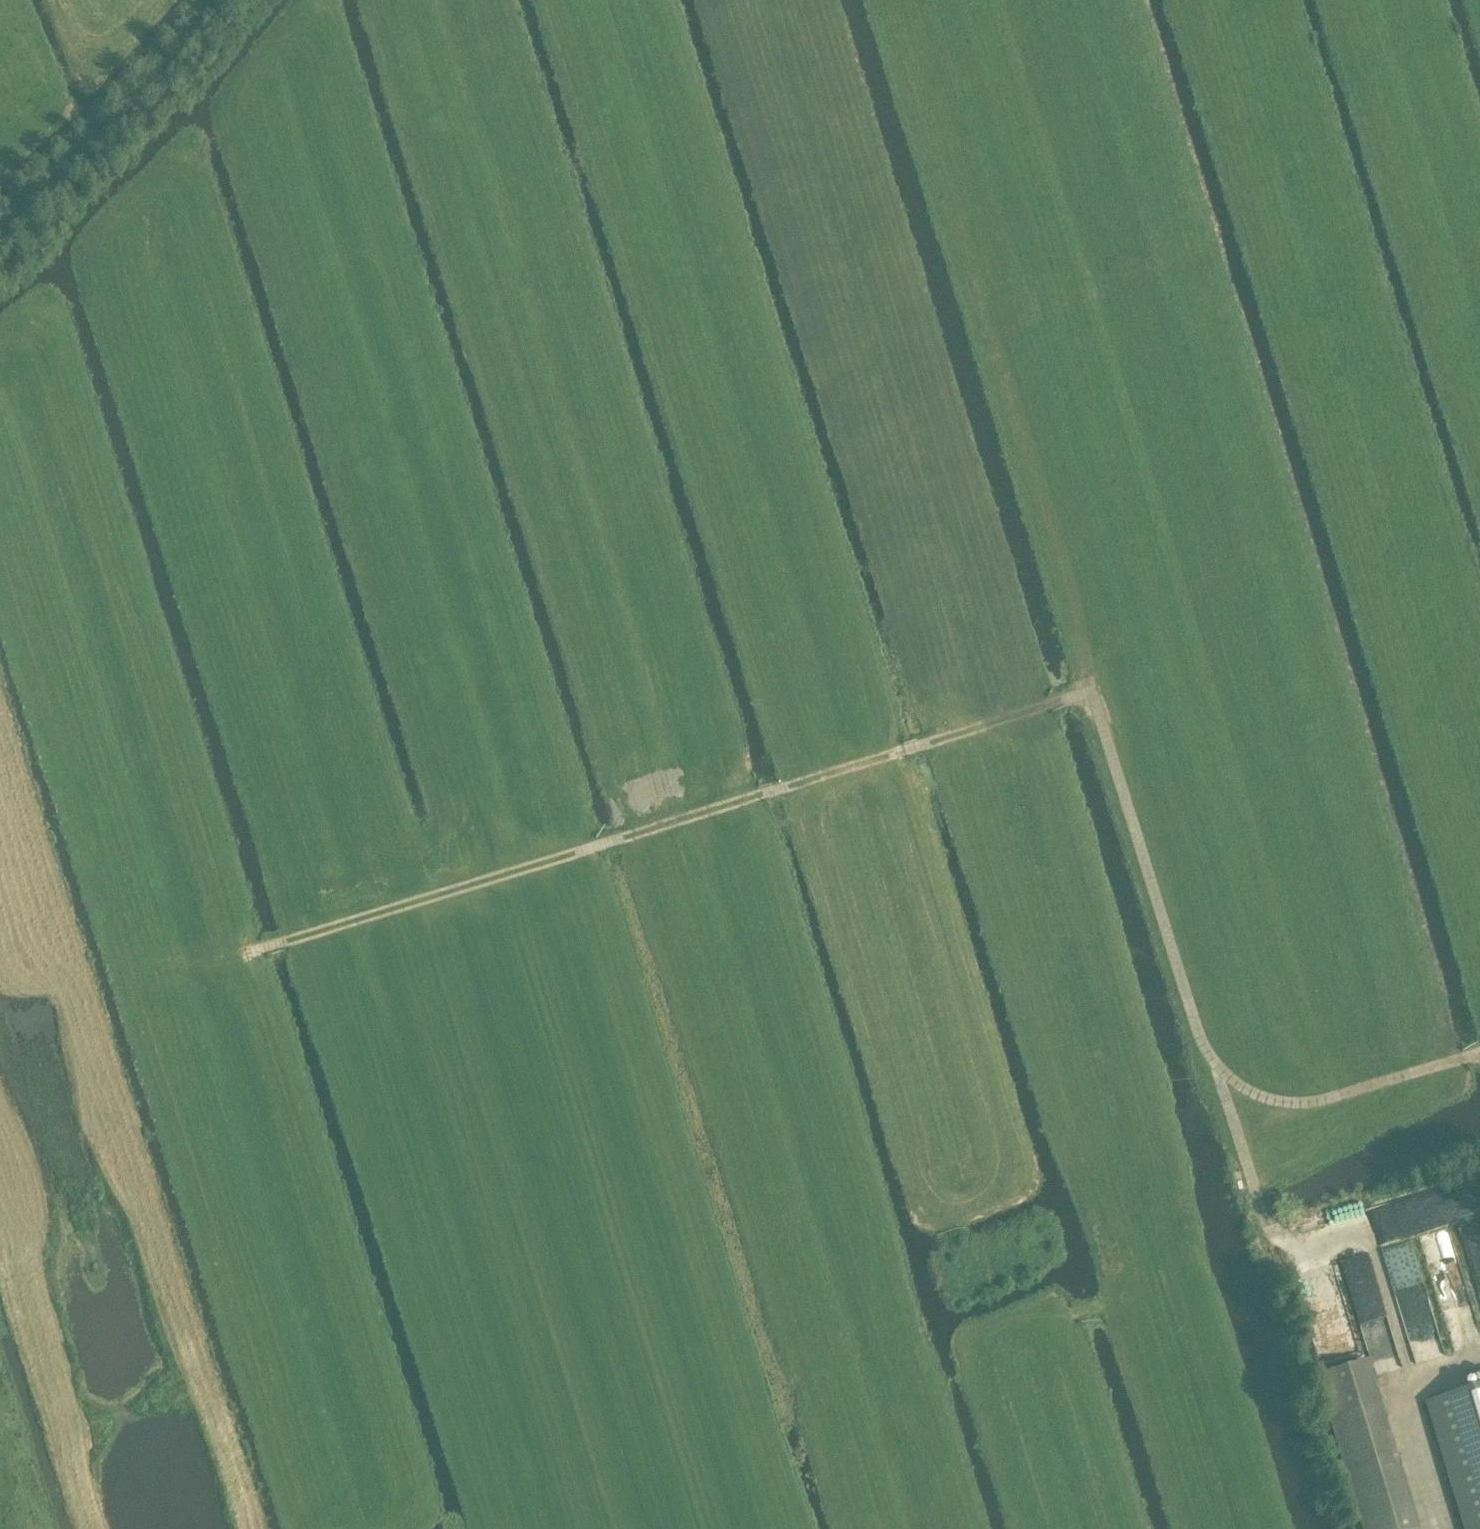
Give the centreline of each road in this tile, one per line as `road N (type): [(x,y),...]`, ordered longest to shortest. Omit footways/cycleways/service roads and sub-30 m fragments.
road 1 (track): [(1479,1054),(1299,1105),(1257,1097),(1230,1080),(1204,1051),(1097,706),(1083,697),(250,952)]
road 2 (track): [(1217,1066),(1275,1239),(1303,1253),(1368,1235),(1412,1382)]

